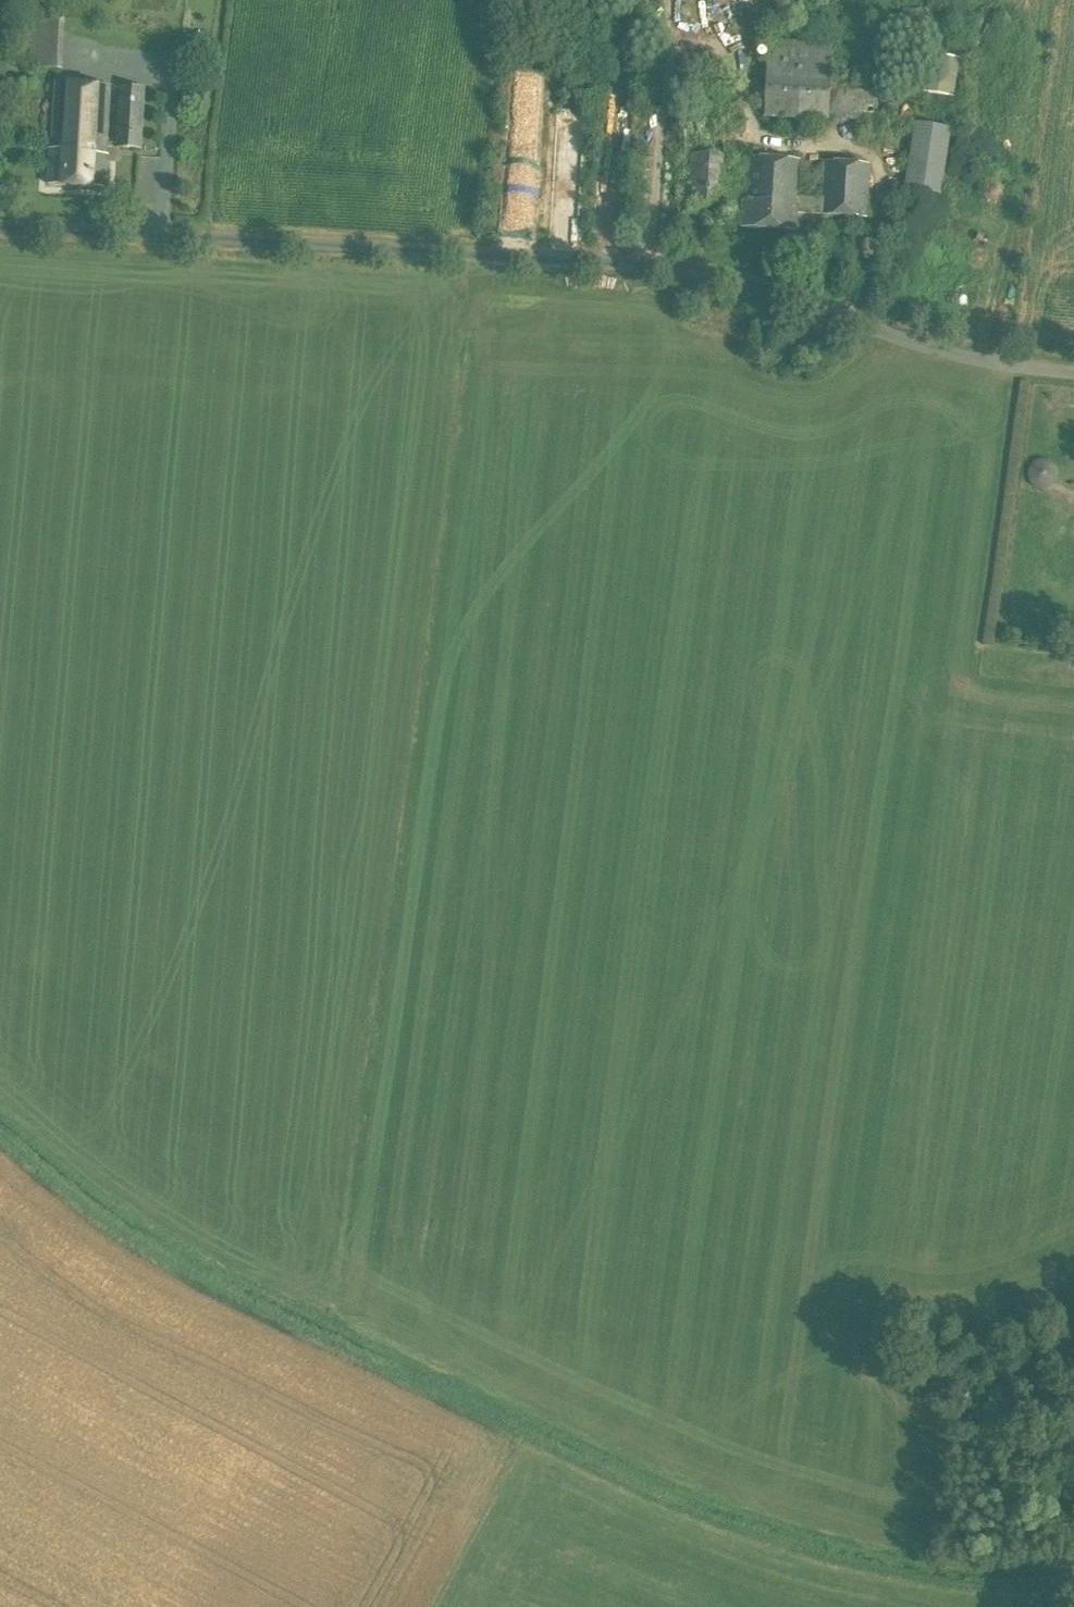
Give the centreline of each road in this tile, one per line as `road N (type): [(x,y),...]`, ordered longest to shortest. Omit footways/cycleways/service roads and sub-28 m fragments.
road 1 (unclassified): [(0,220),(686,276),(820,298),(961,357),(1073,376)]

